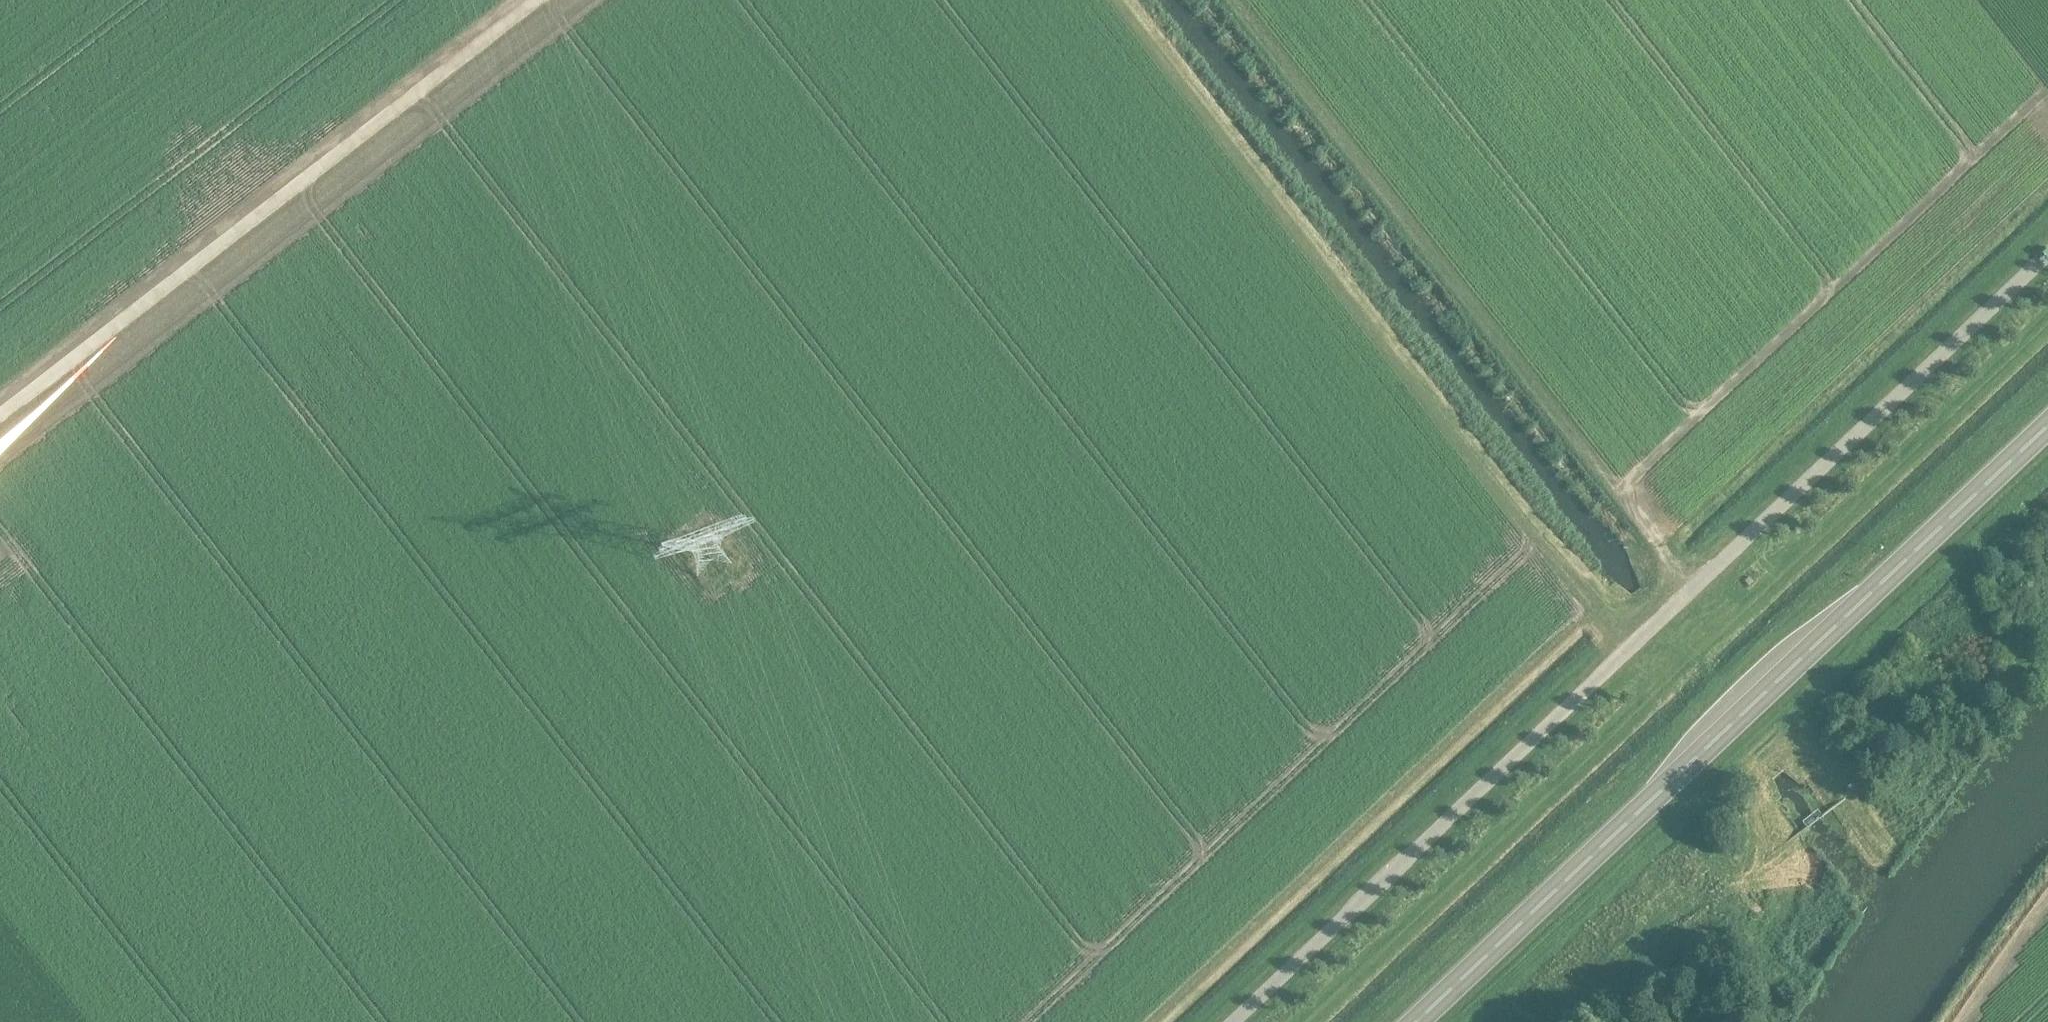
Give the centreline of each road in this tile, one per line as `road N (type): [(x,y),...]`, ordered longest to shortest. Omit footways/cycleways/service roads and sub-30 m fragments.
road 1 (unclassified): [(1231,1021),(2047,253)]
road 2 (trunk): [(1416,1021),(2047,427)]

